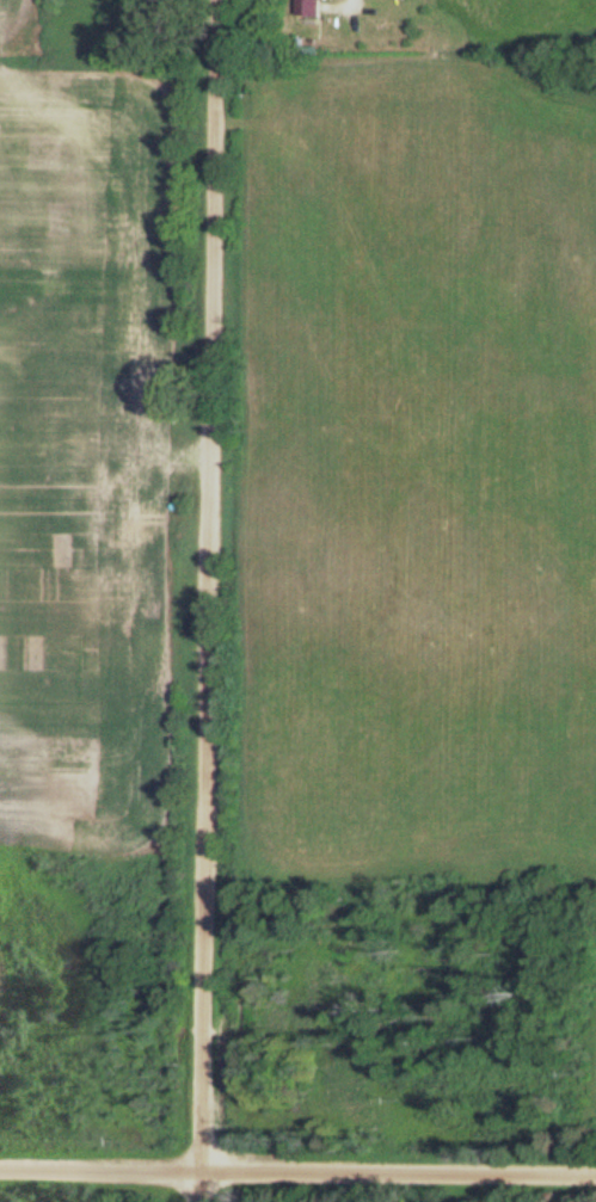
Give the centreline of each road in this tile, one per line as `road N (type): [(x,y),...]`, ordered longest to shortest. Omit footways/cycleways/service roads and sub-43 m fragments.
road 1 (residential): [(198,1201),(213,0)]
road 2 (residential): [(595,1175),(0,1169)]

